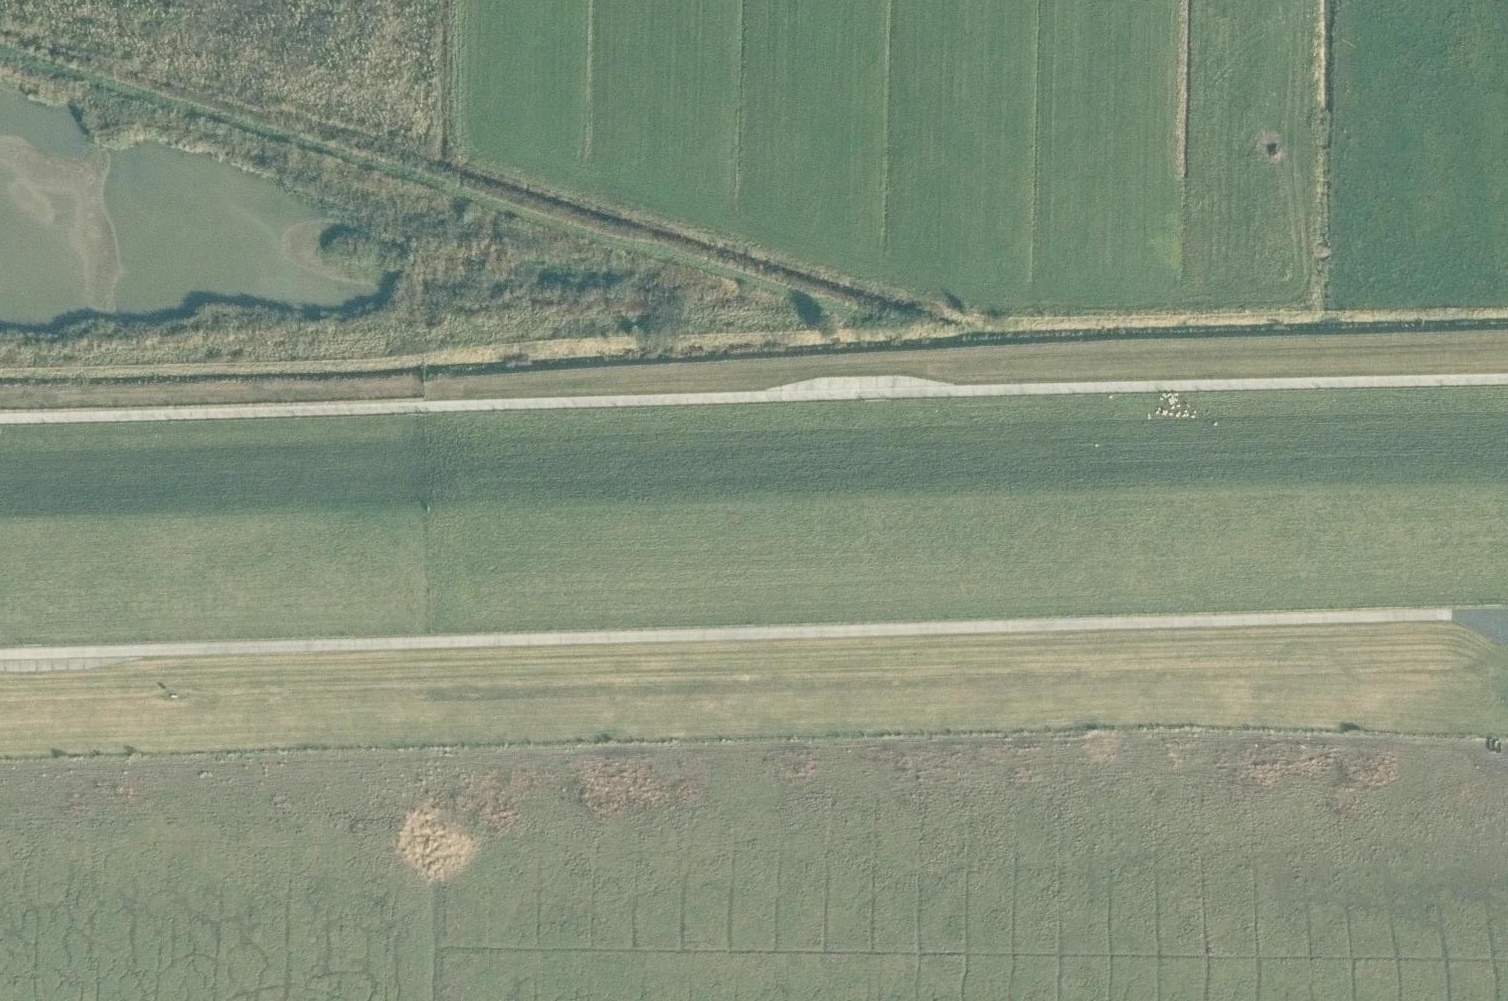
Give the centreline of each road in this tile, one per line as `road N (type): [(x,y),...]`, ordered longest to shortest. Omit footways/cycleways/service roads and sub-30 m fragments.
road 1 (track): [(0,655),(1450,615),(1507,622)]
road 2 (track): [(0,418),(1507,378)]

